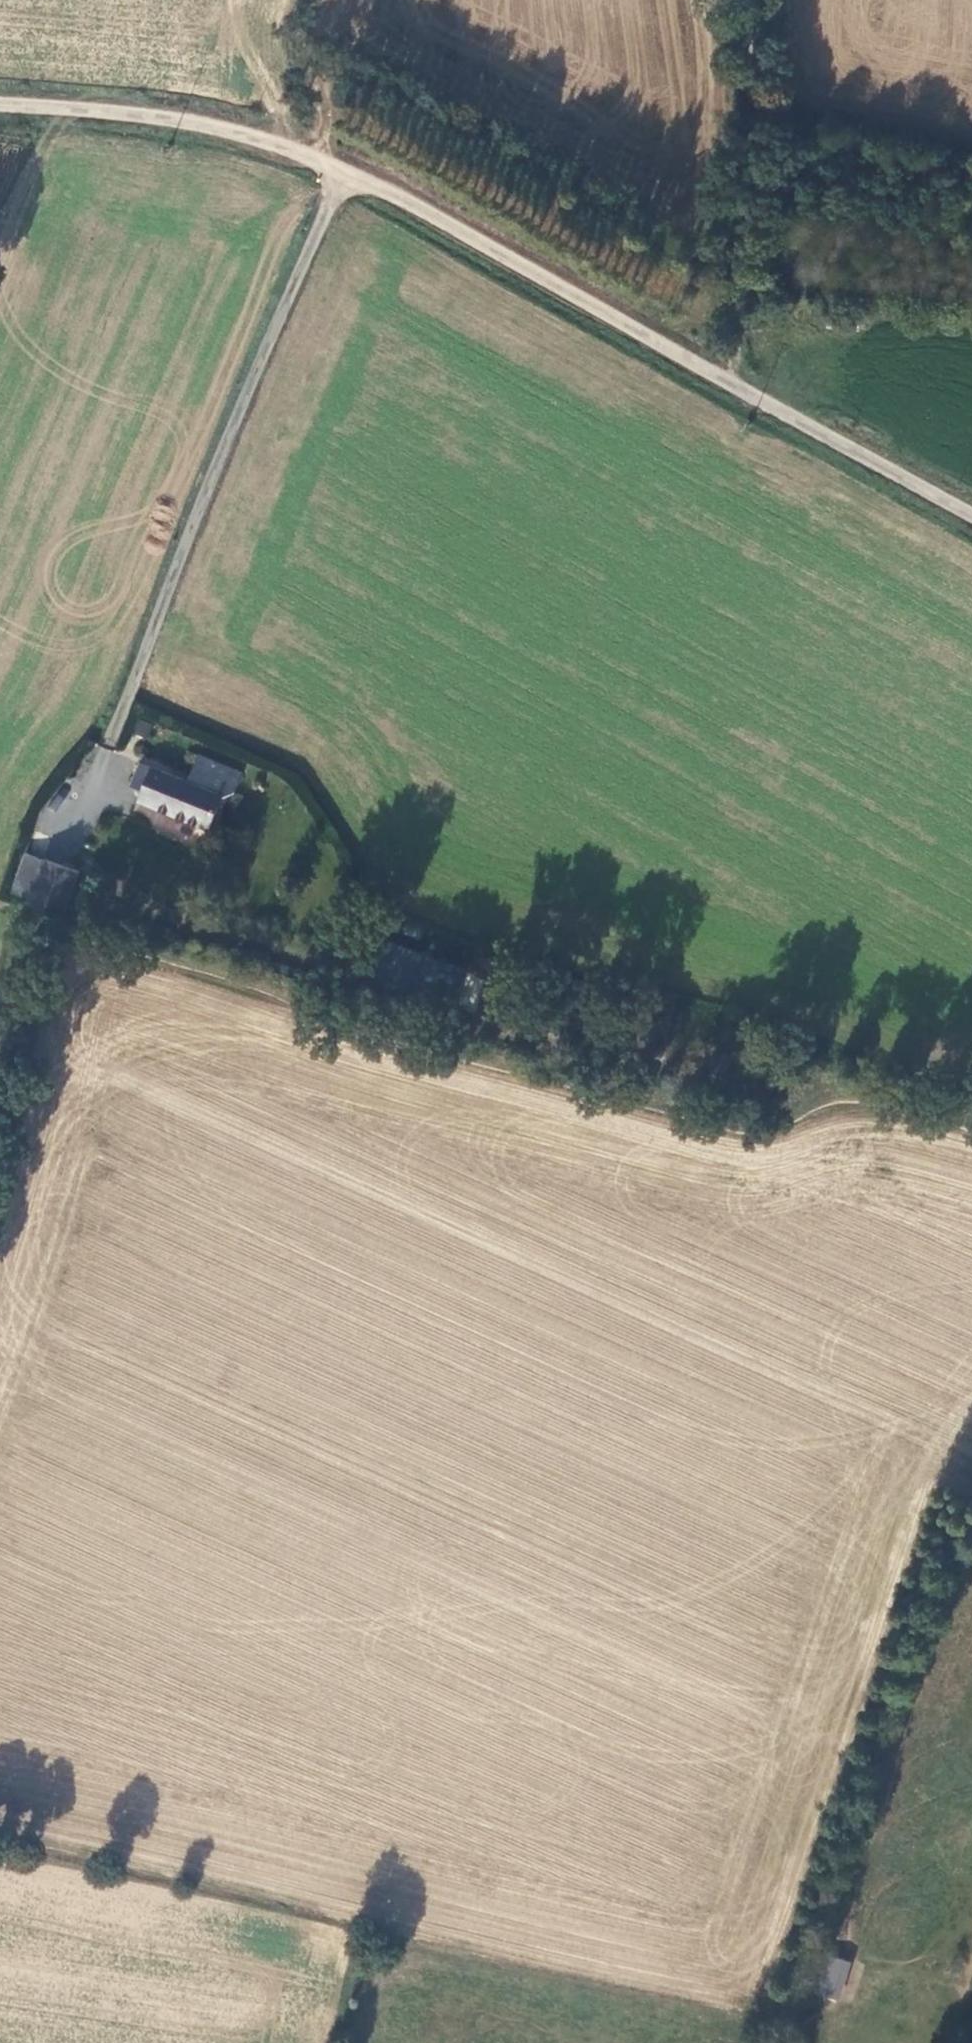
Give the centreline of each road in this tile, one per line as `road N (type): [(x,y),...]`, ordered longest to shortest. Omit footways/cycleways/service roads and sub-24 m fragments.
road 1 (unclassified): [(0,104),(175,120),(344,171),(971,515)]

